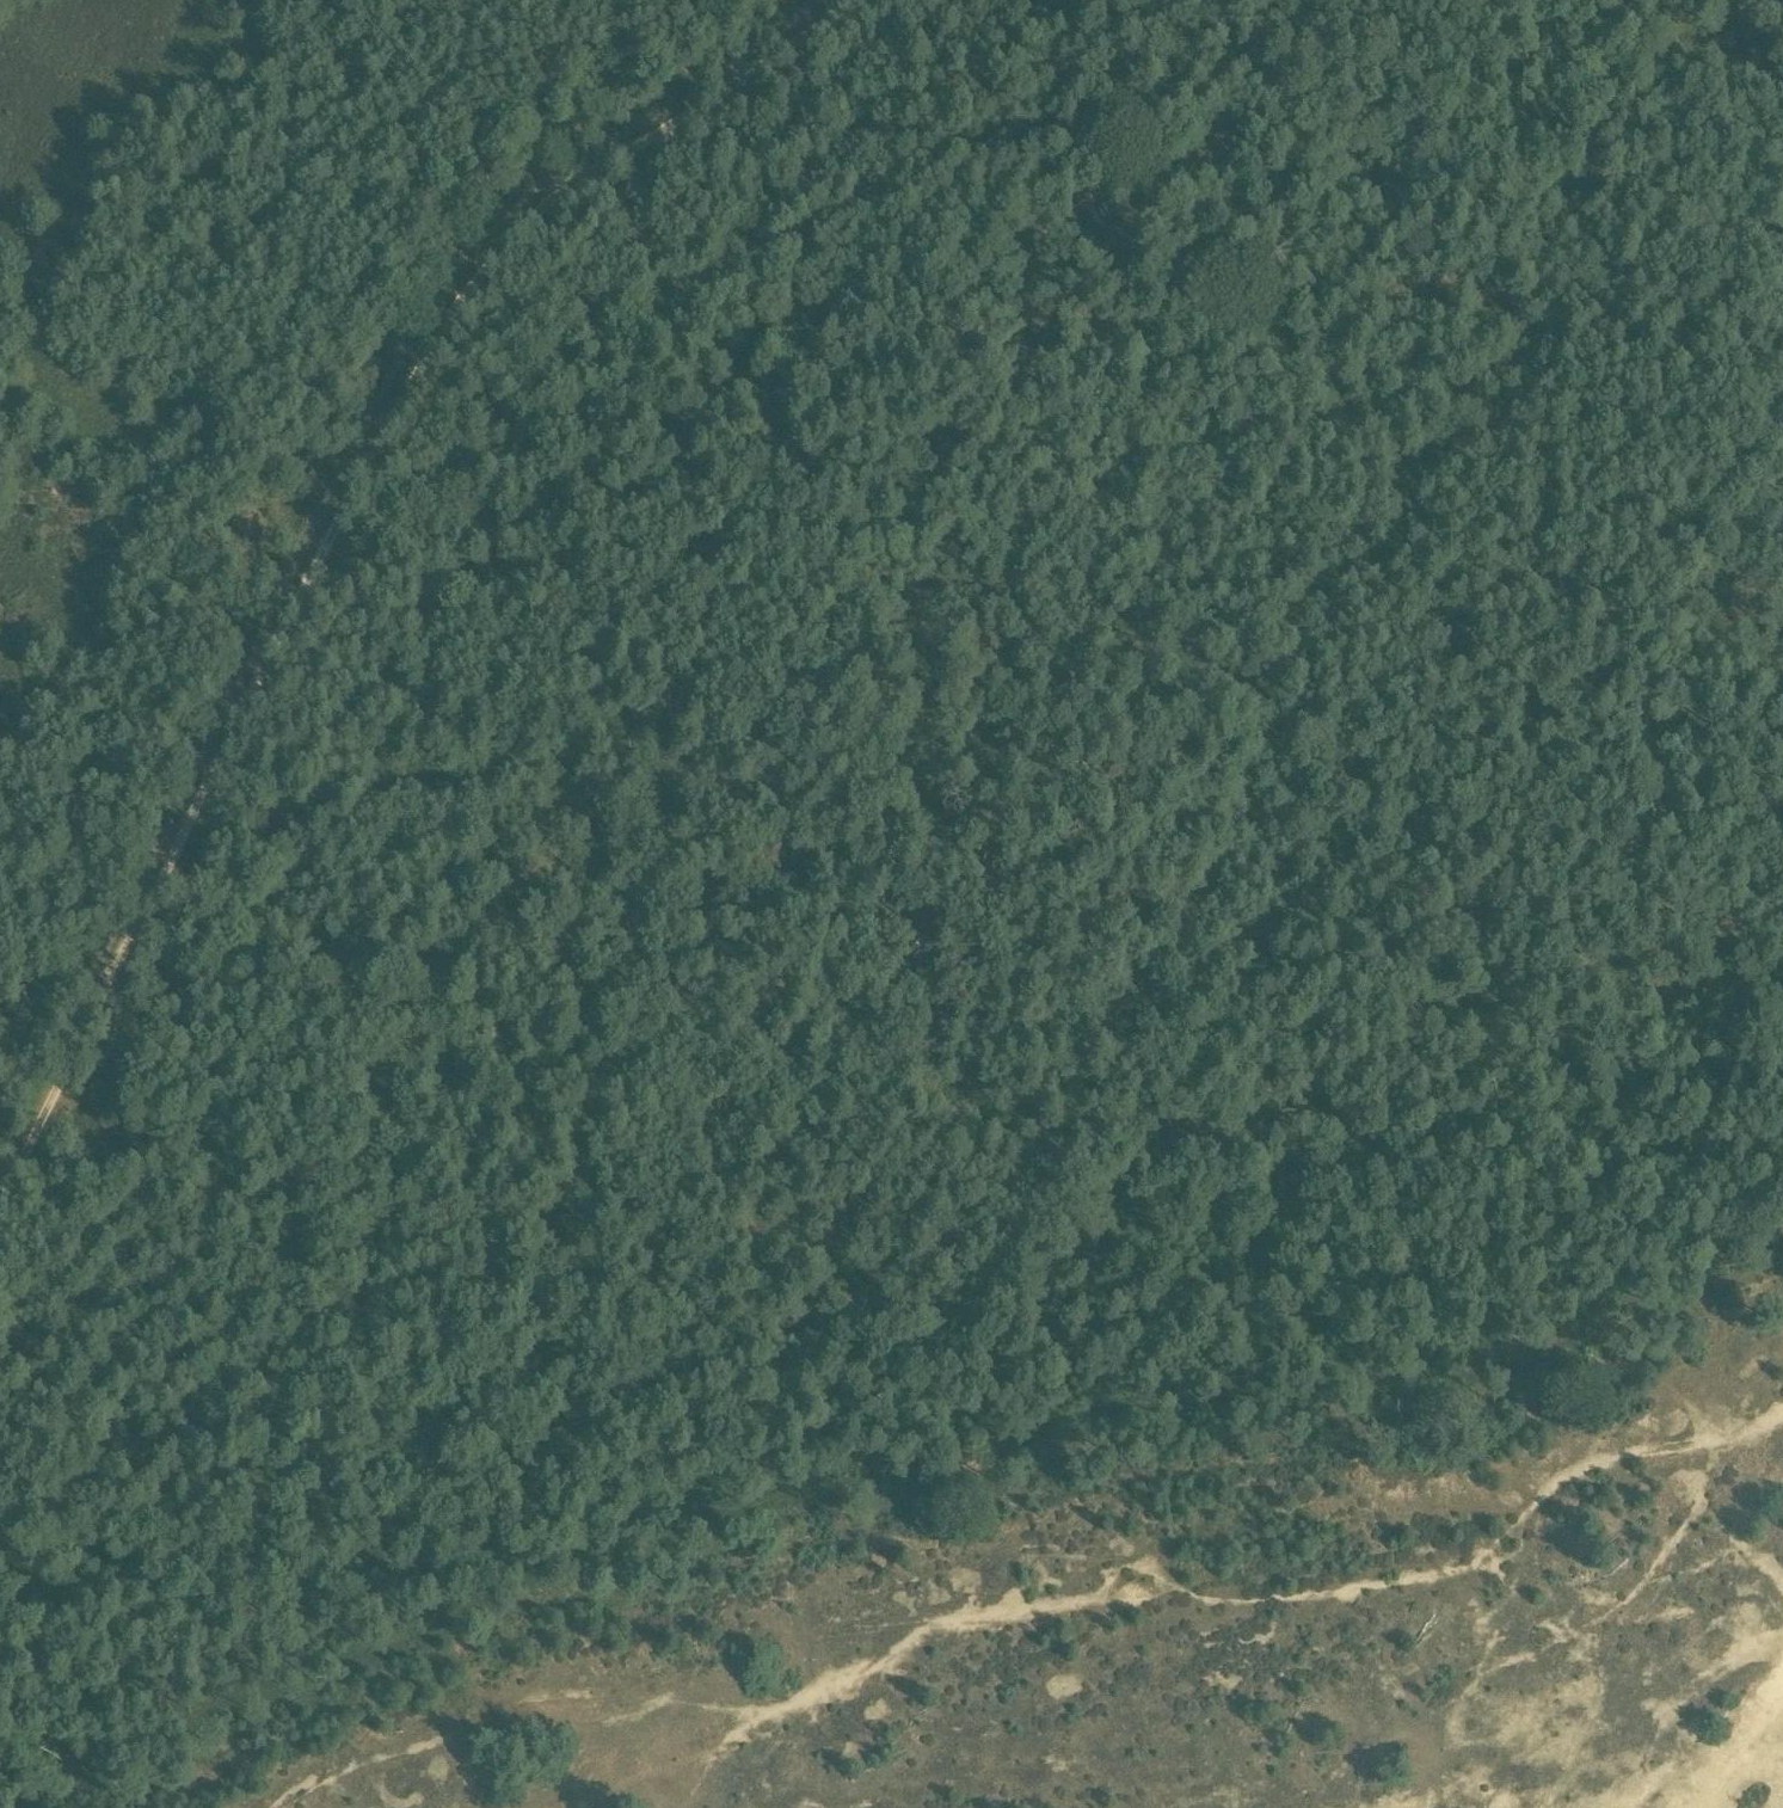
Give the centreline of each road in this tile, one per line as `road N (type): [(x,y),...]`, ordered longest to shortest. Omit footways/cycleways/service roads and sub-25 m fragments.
road 1 (track): [(0,1219),(439,343),(492,256),(611,157),(861,0)]

